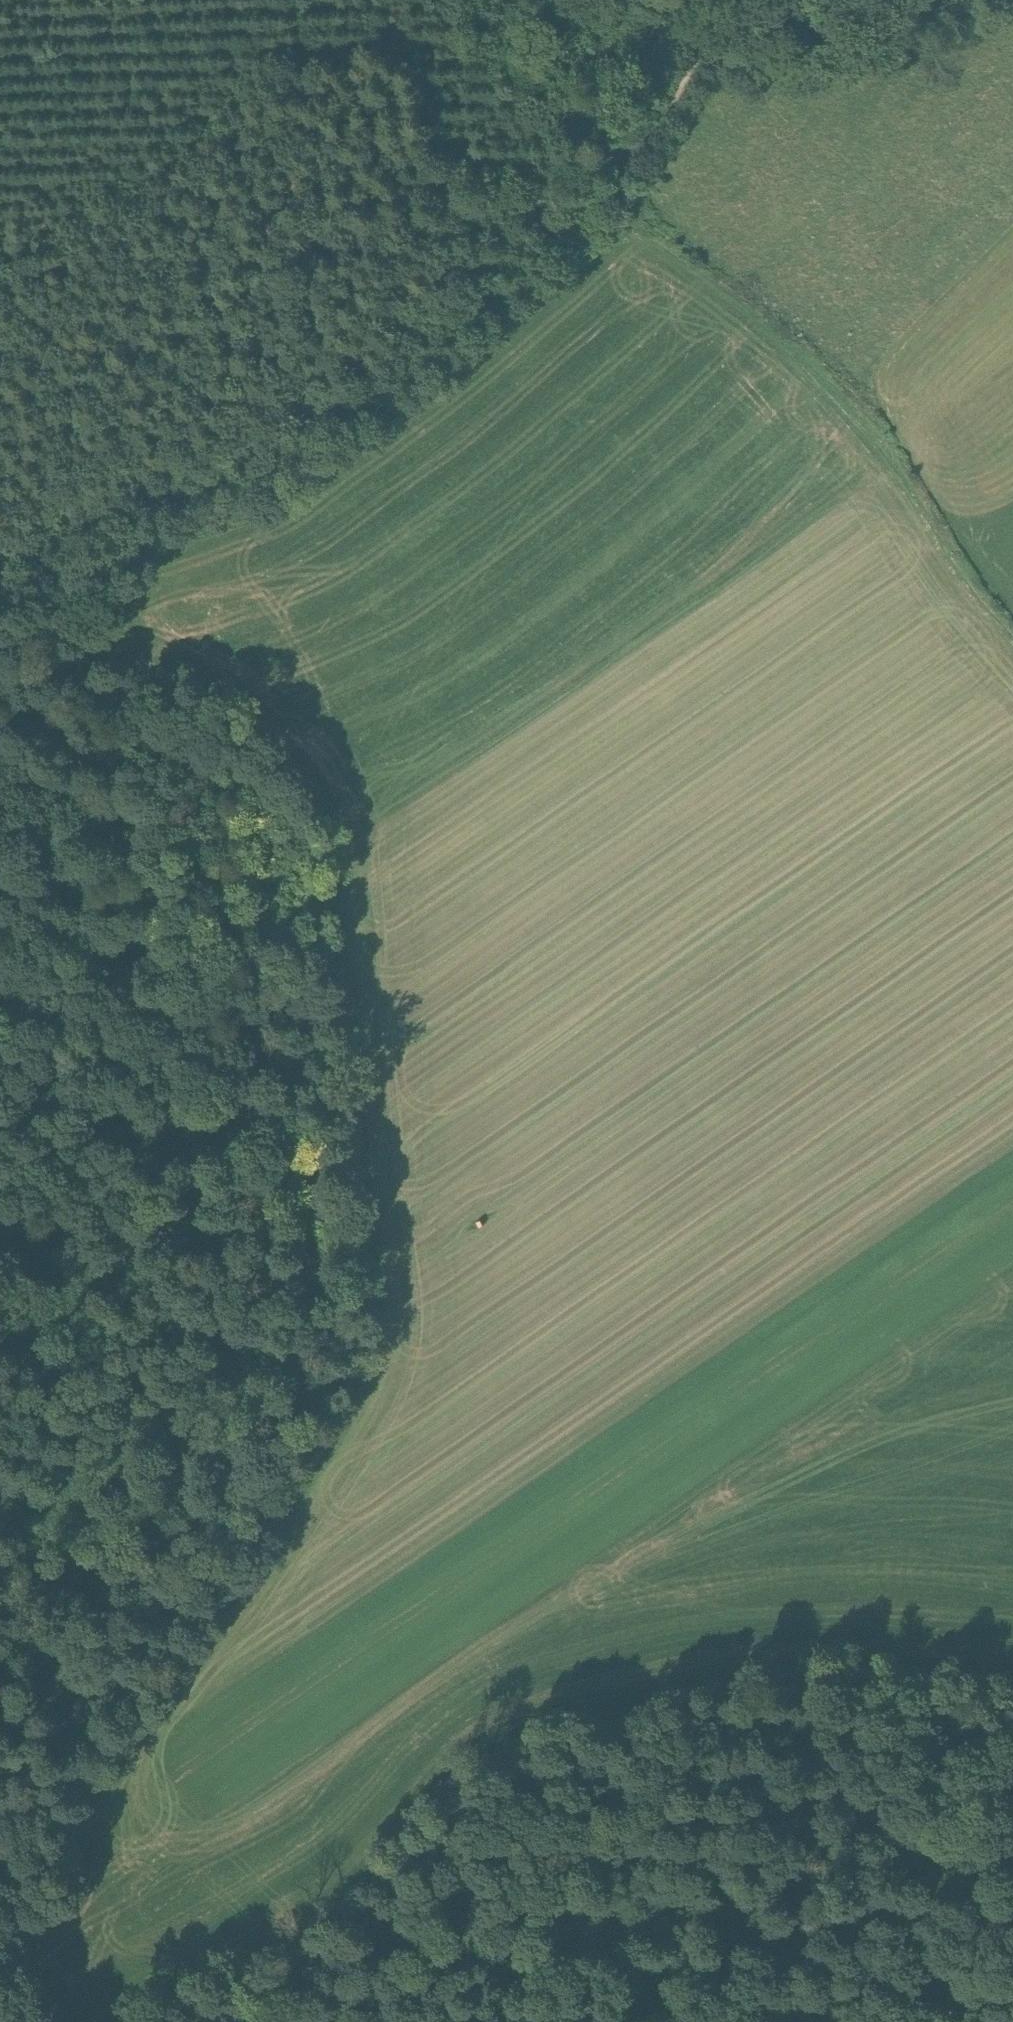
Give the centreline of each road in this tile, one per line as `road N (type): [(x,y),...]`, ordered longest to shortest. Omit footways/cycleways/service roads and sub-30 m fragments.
road 1 (track): [(0,571),(68,534),(214,497),(278,464),(469,321),(602,203)]
road 2 (track): [(602,203),(731,0)]

